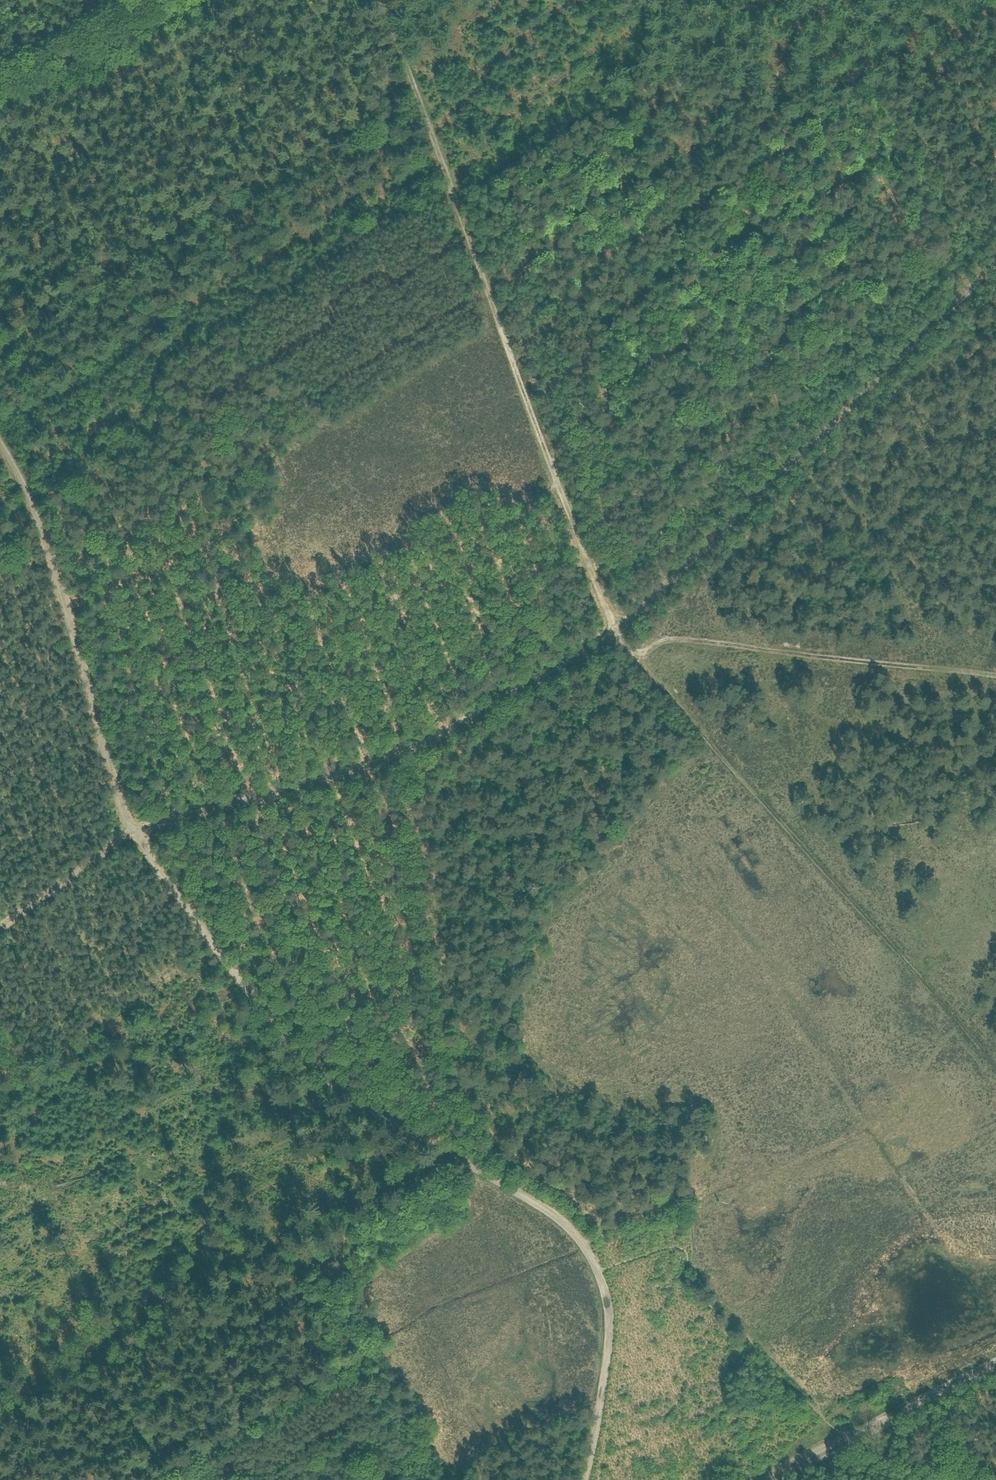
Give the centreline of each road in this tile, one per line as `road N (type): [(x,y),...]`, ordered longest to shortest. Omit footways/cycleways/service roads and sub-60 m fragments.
road 1 (track): [(322,778),(416,747),(619,628),(995,263)]
road 2 (track): [(995,1069),(650,675),(608,612),(559,487)]
road 3 (track): [(132,832),(278,1031),(310,1063),(557,1218),(598,1272)]
road 4 (track): [(0,441),(53,564),(132,832)]
road 5 (track): [(642,662),(662,640),(995,670)]
road 6 (track): [(556,476),(451,189)]
road 7 (track): [(761,1479),(995,1363)]
road 8 (track): [(586,1479),(608,1337),(598,1272)]
road 9 (track): [(451,189),(386,0)]
road 10 (track): [(322,778),(132,832)]
road 11 (track): [(151,0),(0,83)]

